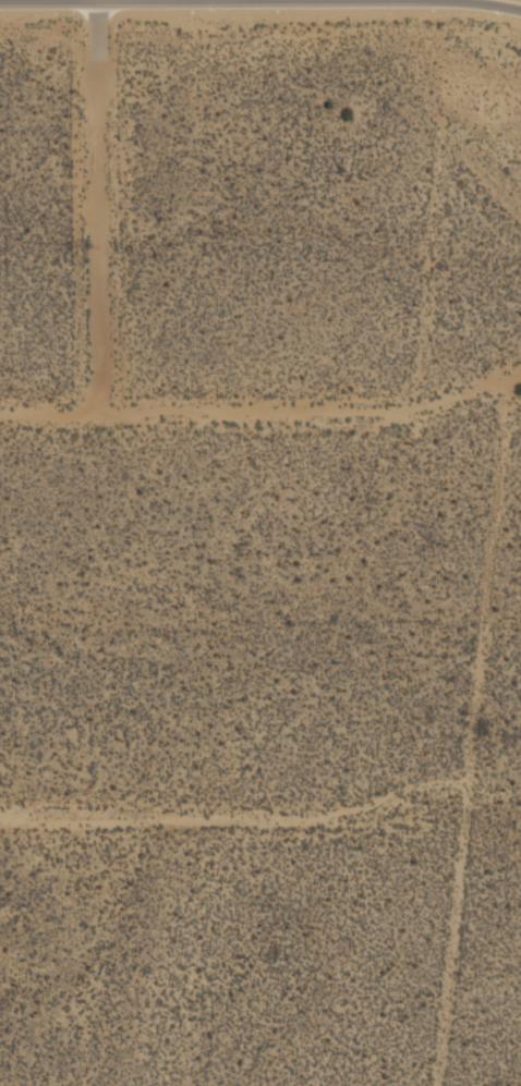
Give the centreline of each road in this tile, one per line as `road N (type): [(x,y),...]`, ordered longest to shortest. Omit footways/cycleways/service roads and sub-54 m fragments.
road 1 (tertiary): [(0,2),(408,3),(520,13)]

